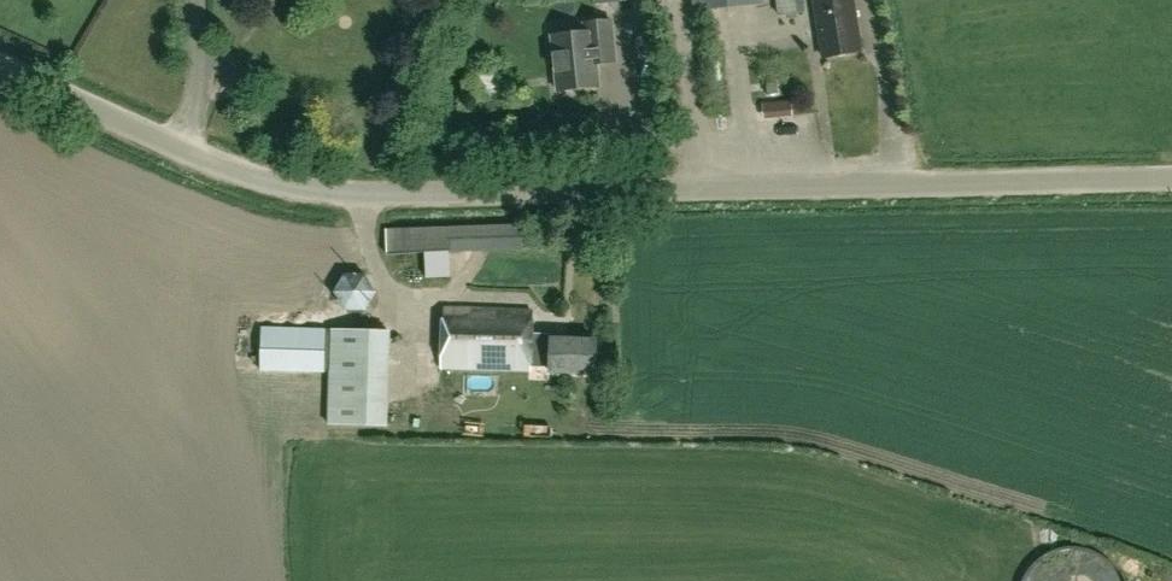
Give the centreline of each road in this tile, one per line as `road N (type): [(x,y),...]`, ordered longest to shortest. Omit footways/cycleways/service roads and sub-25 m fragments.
road 1 (unclassified): [(1171,184),(362,194),(288,188),(183,156),(0,71)]

